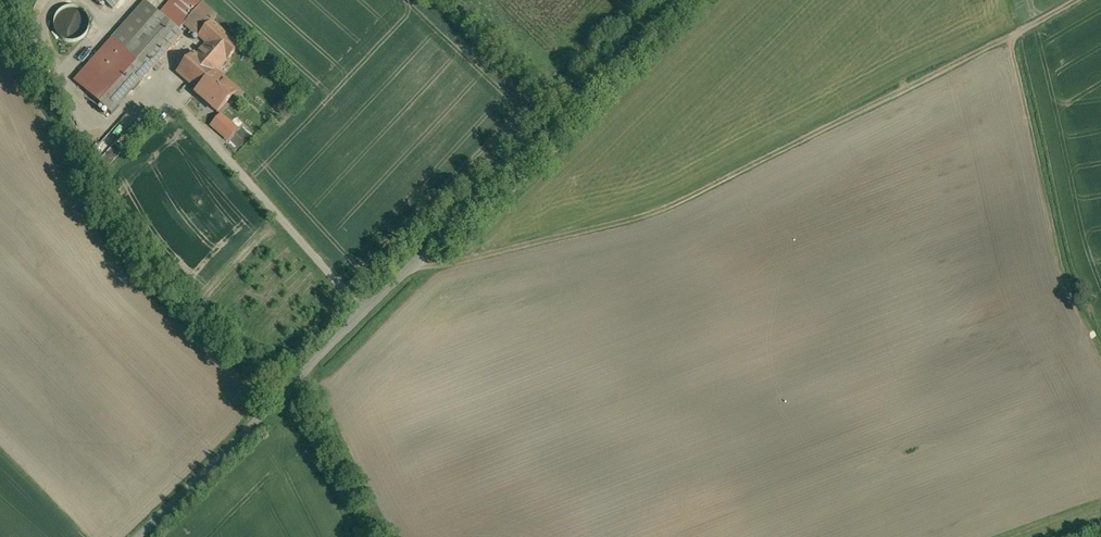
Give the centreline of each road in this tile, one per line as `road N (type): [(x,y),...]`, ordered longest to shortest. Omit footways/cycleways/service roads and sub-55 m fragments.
road 1 (unclassified): [(682,0),(136,536)]
road 2 (track): [(1083,0),(1019,32),(1014,48),(1061,257),(1100,348)]

